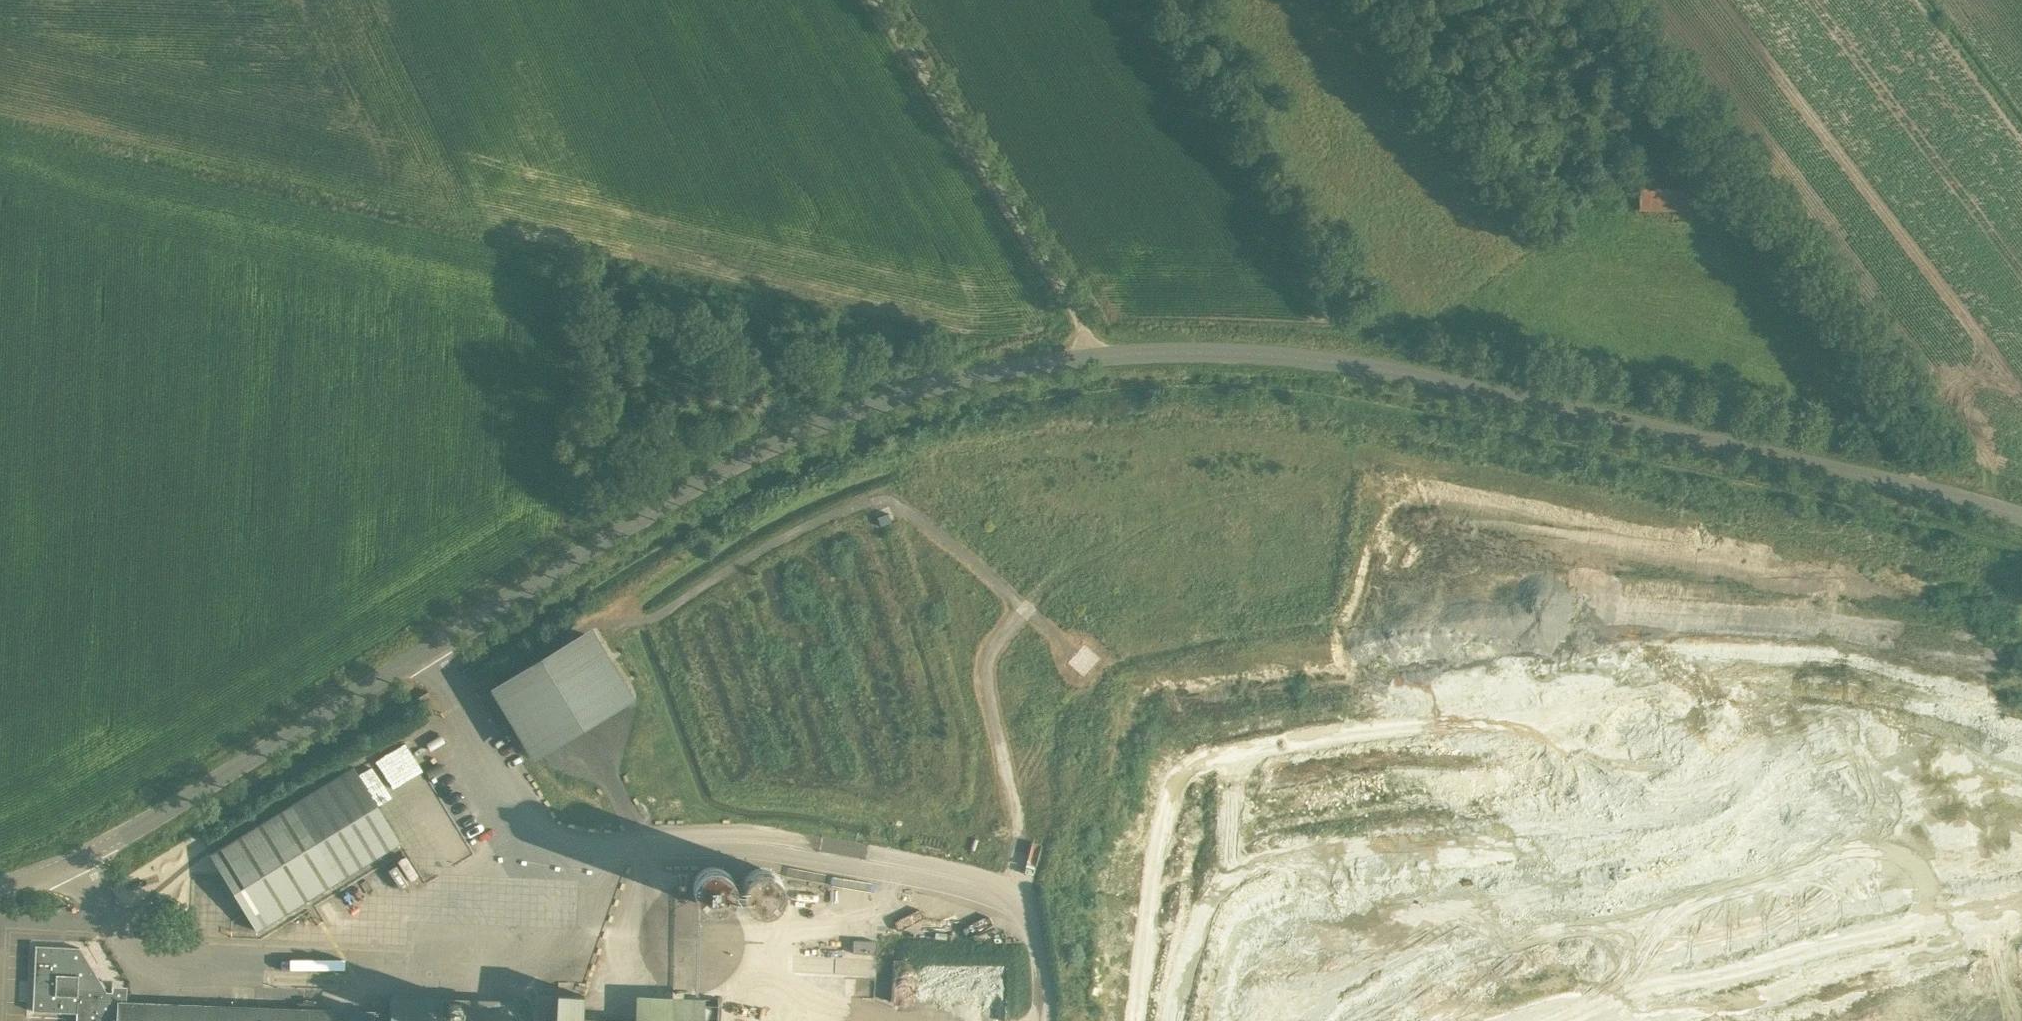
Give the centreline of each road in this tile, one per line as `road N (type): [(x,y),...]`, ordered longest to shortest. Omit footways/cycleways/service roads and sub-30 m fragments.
road 1 (tertiary): [(2021,513),(1375,364),(1232,349),(1061,357),(888,398),(784,434),(122,835),(0,887)]

